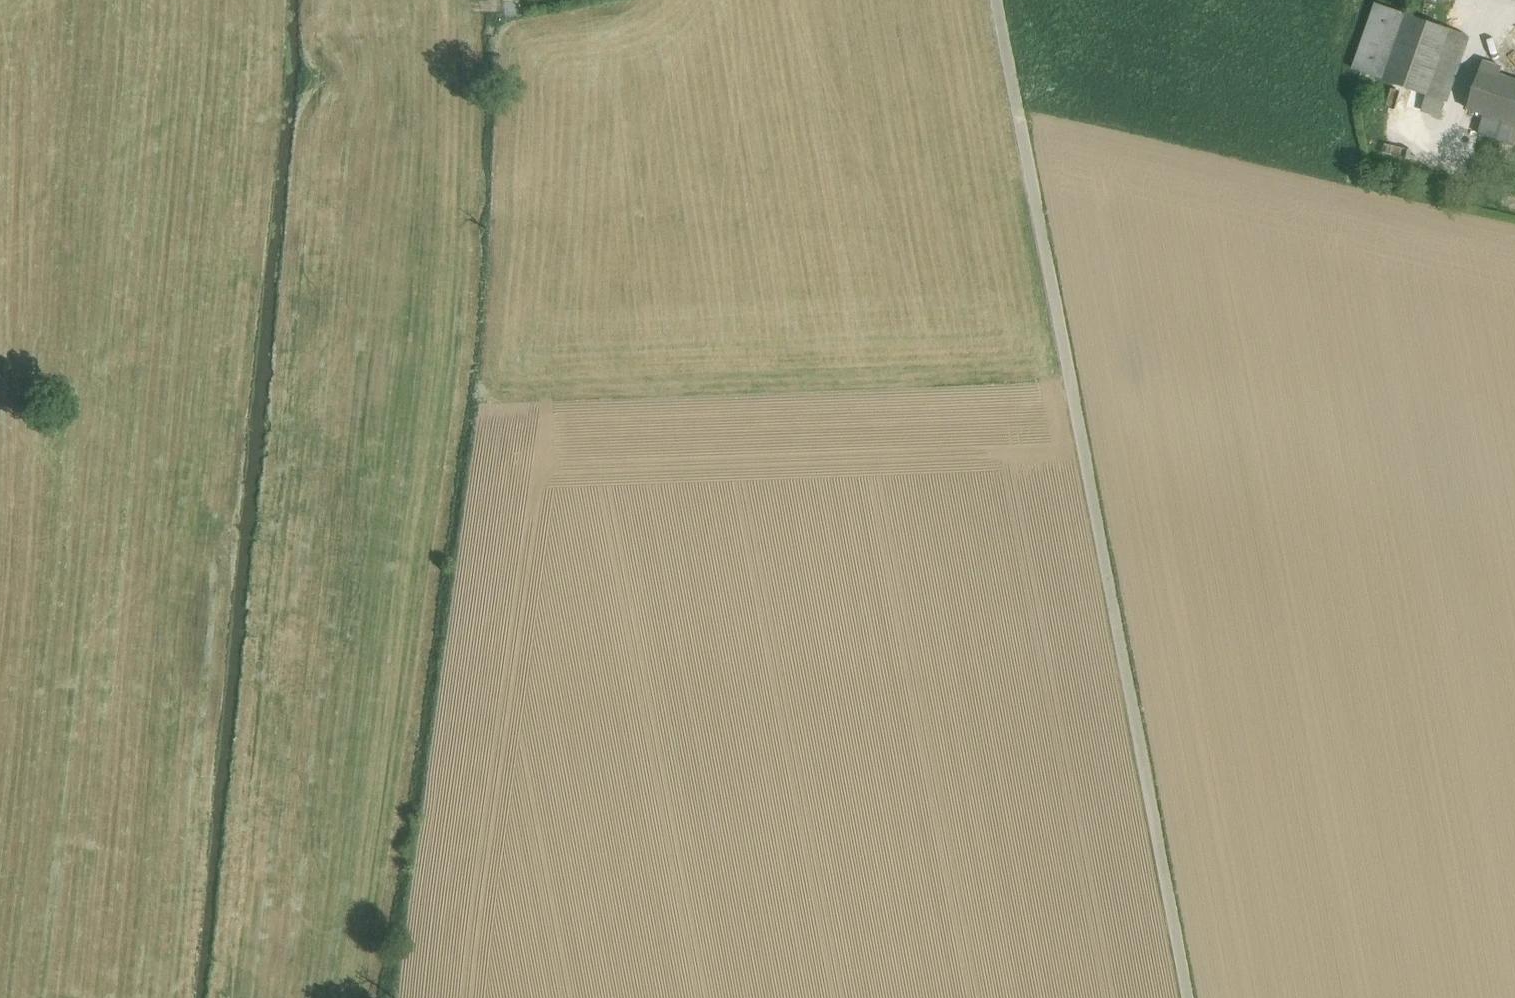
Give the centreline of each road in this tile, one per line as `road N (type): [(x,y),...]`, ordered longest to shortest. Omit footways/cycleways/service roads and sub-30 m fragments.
road 1 (track): [(1188,997),(997,0)]

